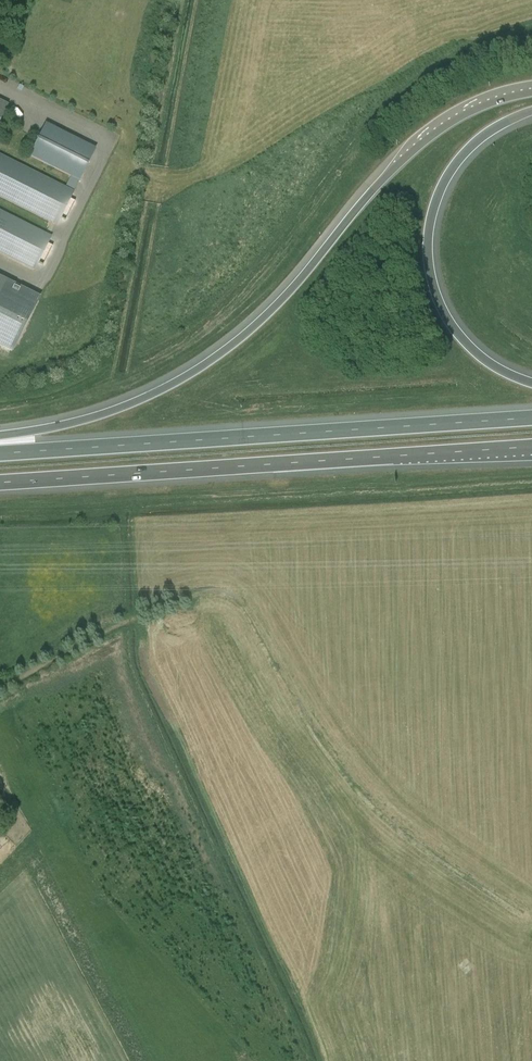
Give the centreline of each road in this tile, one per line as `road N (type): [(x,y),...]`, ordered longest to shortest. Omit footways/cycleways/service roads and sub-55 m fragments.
road 1 (motorway): [(531,93),(464,113),(427,139),(279,304),(192,374),(75,424),(0,436)]
road 2 (motorway): [(531,419),(0,455)]
road 3 (motorway): [(0,481),(531,447)]
road 4 (motorway): [(531,384),(477,354),(447,318),(431,282),(431,236),(439,195),(466,151),(531,113)]

